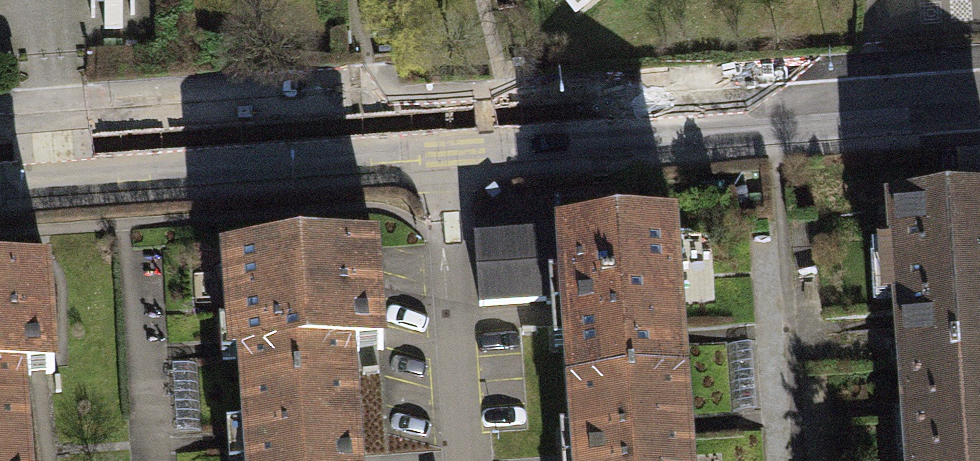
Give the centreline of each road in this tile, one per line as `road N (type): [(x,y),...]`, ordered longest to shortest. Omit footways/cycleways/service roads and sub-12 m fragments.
road 1 (residential): [(979,99),(0,169)]

